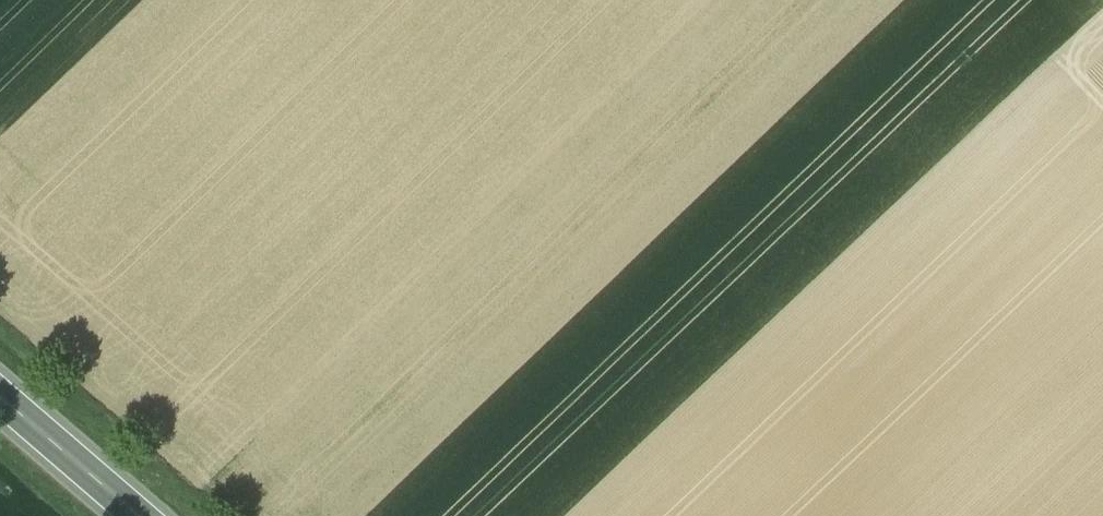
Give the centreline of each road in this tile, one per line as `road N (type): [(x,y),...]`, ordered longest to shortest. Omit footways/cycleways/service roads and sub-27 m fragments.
road 1 (primary): [(0,391),(145,515)]

